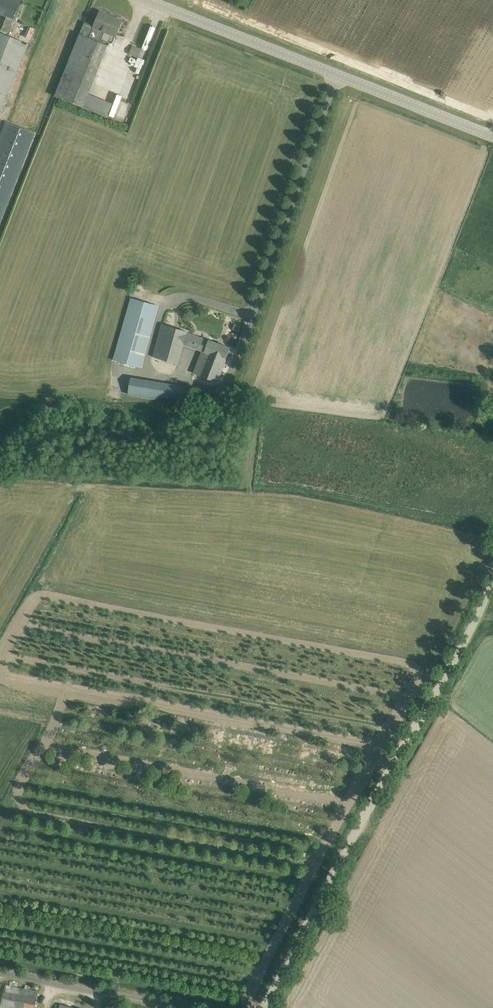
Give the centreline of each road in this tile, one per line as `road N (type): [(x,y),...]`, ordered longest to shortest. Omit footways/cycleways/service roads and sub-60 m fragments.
road 1 (unclassified): [(261,1007),(492,584)]
road 2 (unclassified): [(492,137),(146,0)]
road 3 (track): [(205,1007),(0,971)]

